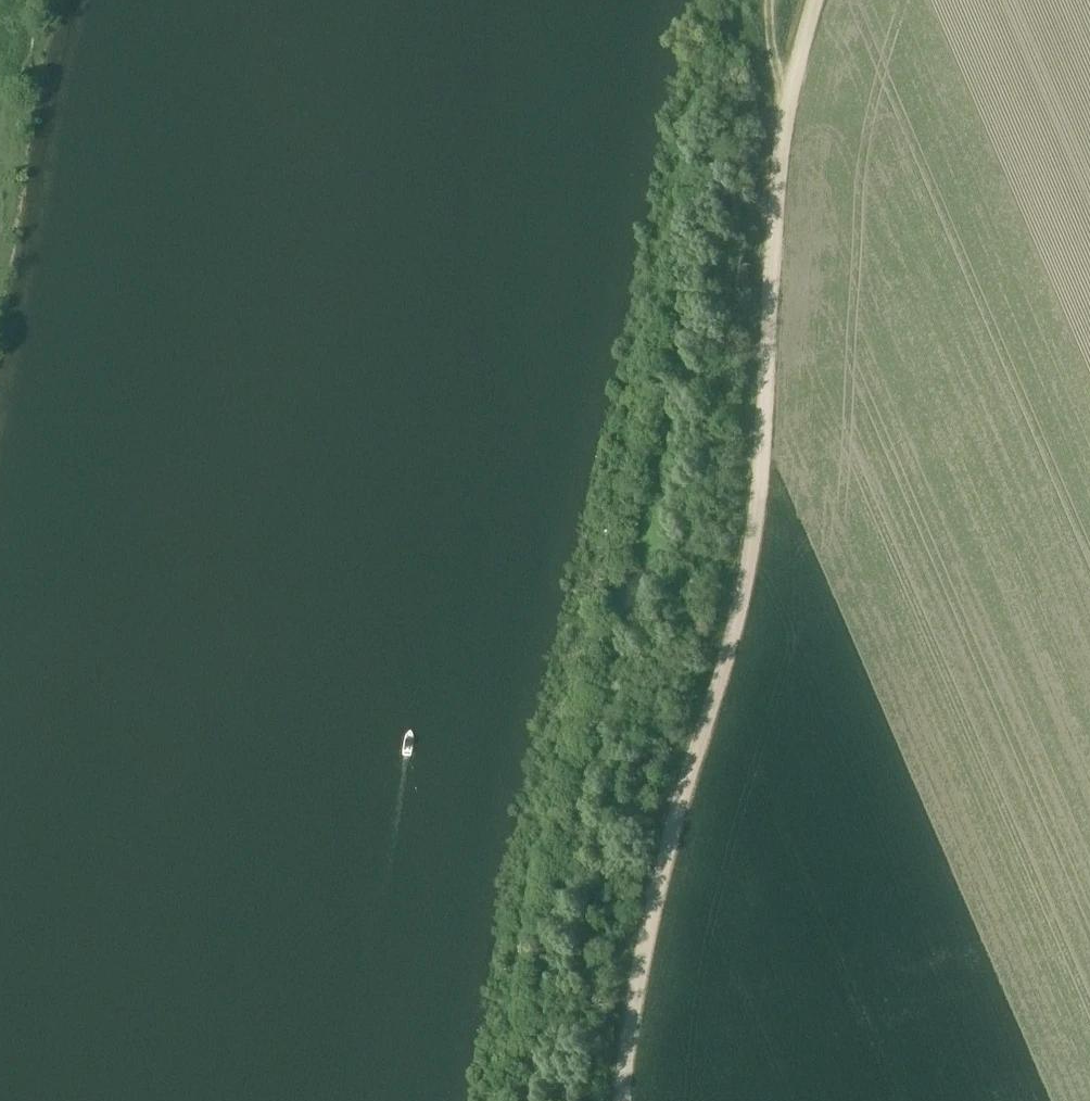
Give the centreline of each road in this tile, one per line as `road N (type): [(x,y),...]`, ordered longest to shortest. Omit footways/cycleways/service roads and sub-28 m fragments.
road 1 (track): [(622,1100),(650,948),(762,522),(778,214),(819,0)]

